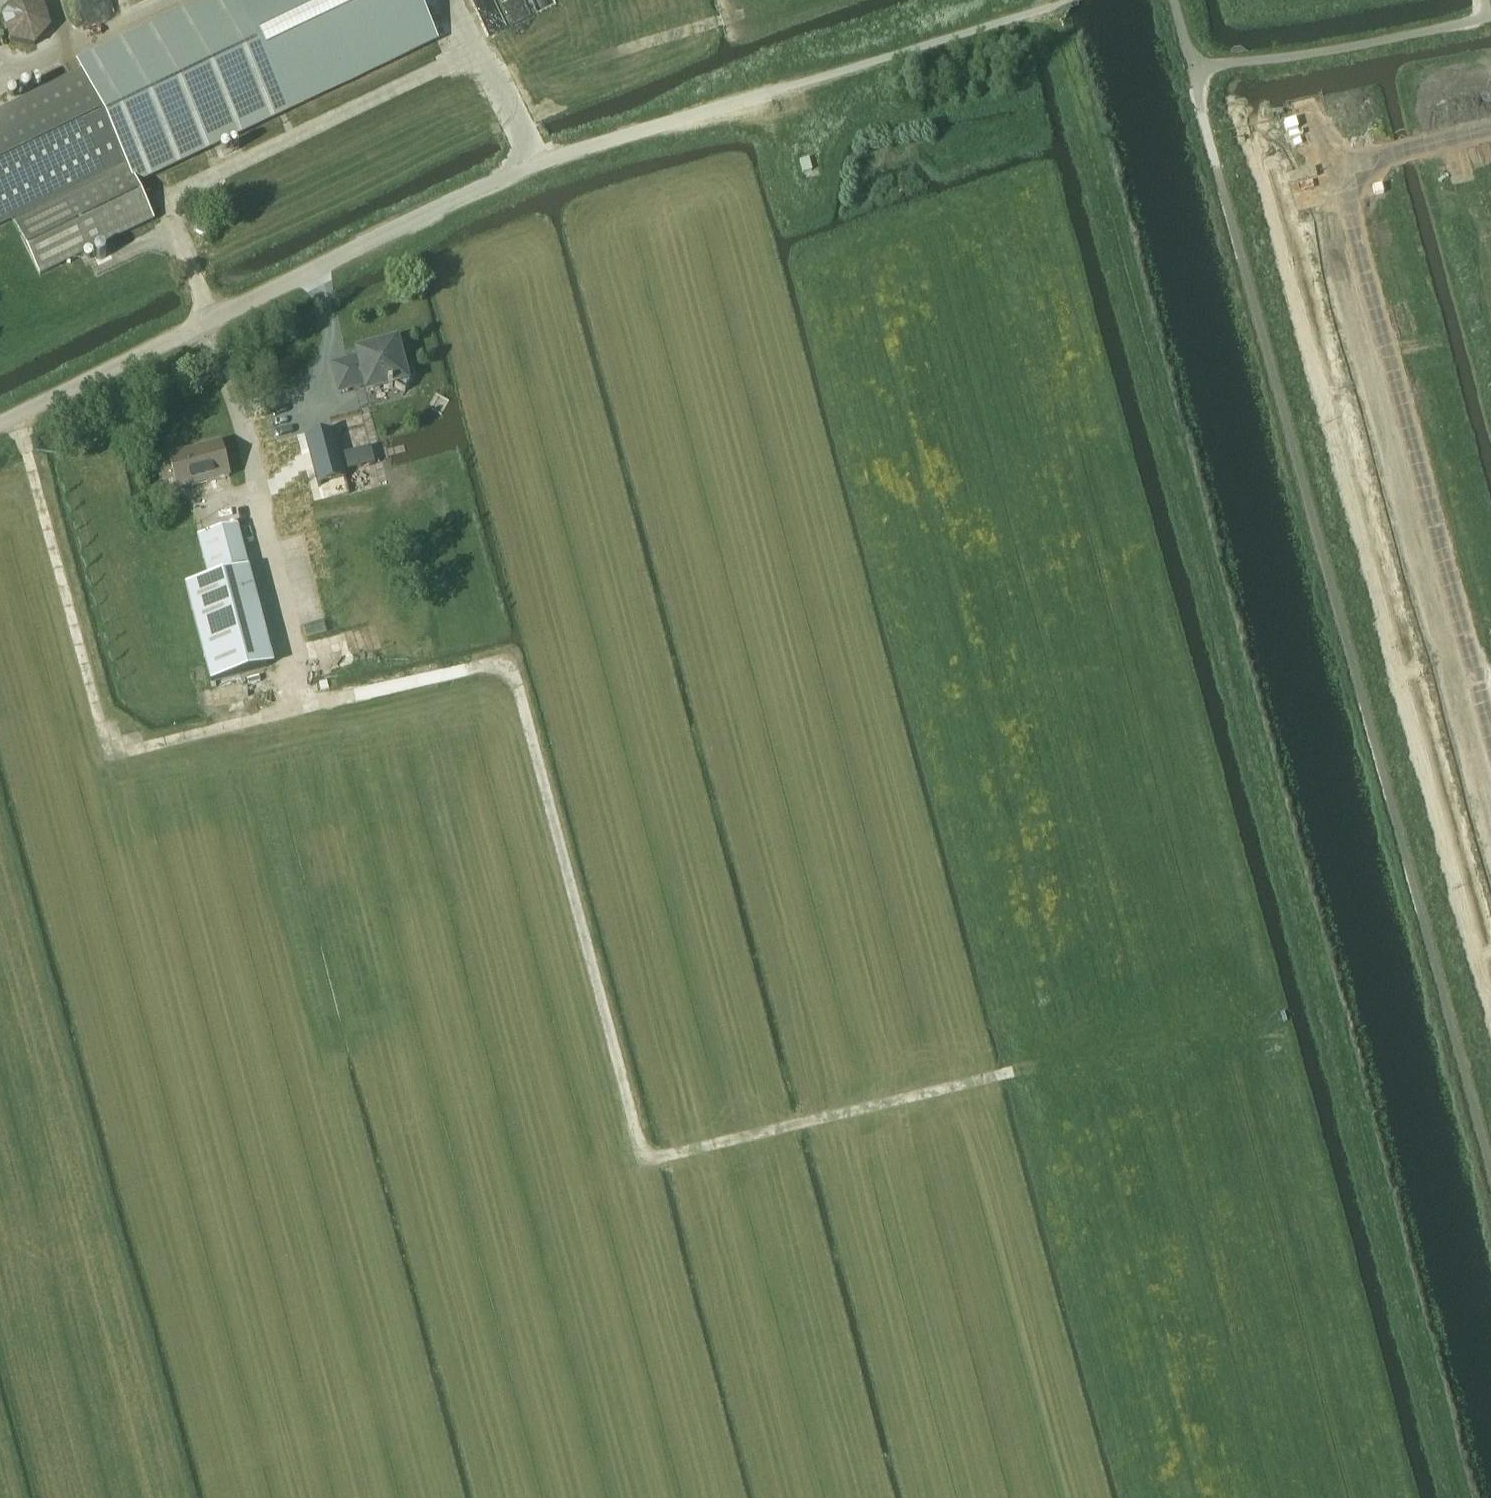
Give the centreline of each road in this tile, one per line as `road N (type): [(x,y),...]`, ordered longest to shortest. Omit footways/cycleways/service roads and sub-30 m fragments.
road 1 (track): [(1058,6),(1451,1497)]
road 2 (unclassified): [(0,425),(538,164),(762,97)]

